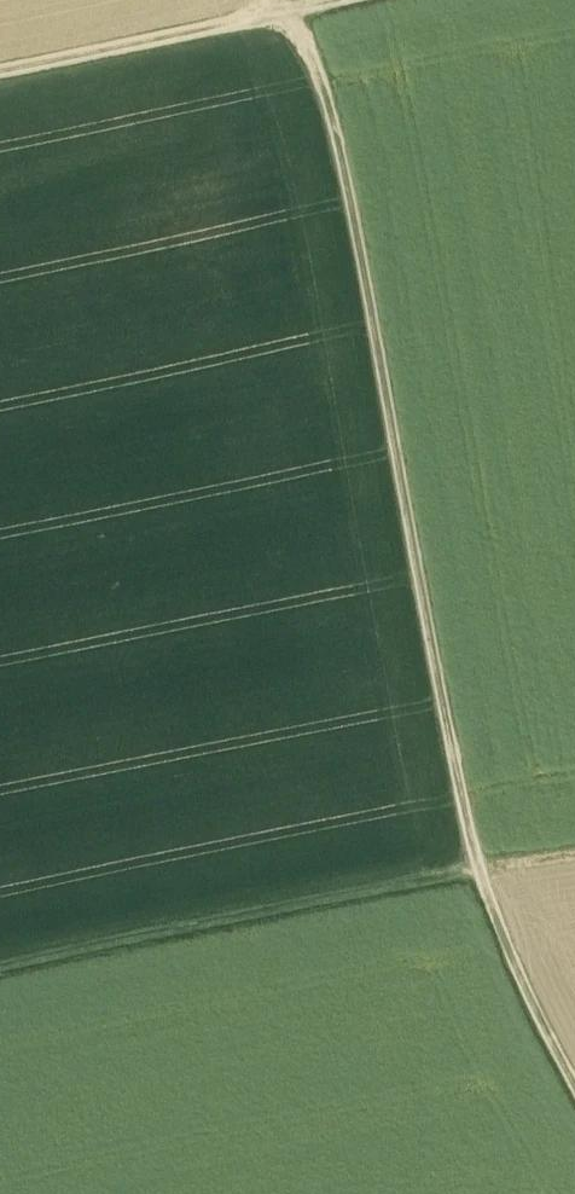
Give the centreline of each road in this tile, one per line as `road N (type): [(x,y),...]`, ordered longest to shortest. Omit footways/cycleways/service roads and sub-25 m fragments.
road 1 (track): [(574,860),(474,873),(351,234),(309,54),(269,0)]
road 2 (track): [(574,1064),(474,873),(0,971)]
road 3 (track): [(0,72),(369,0)]

